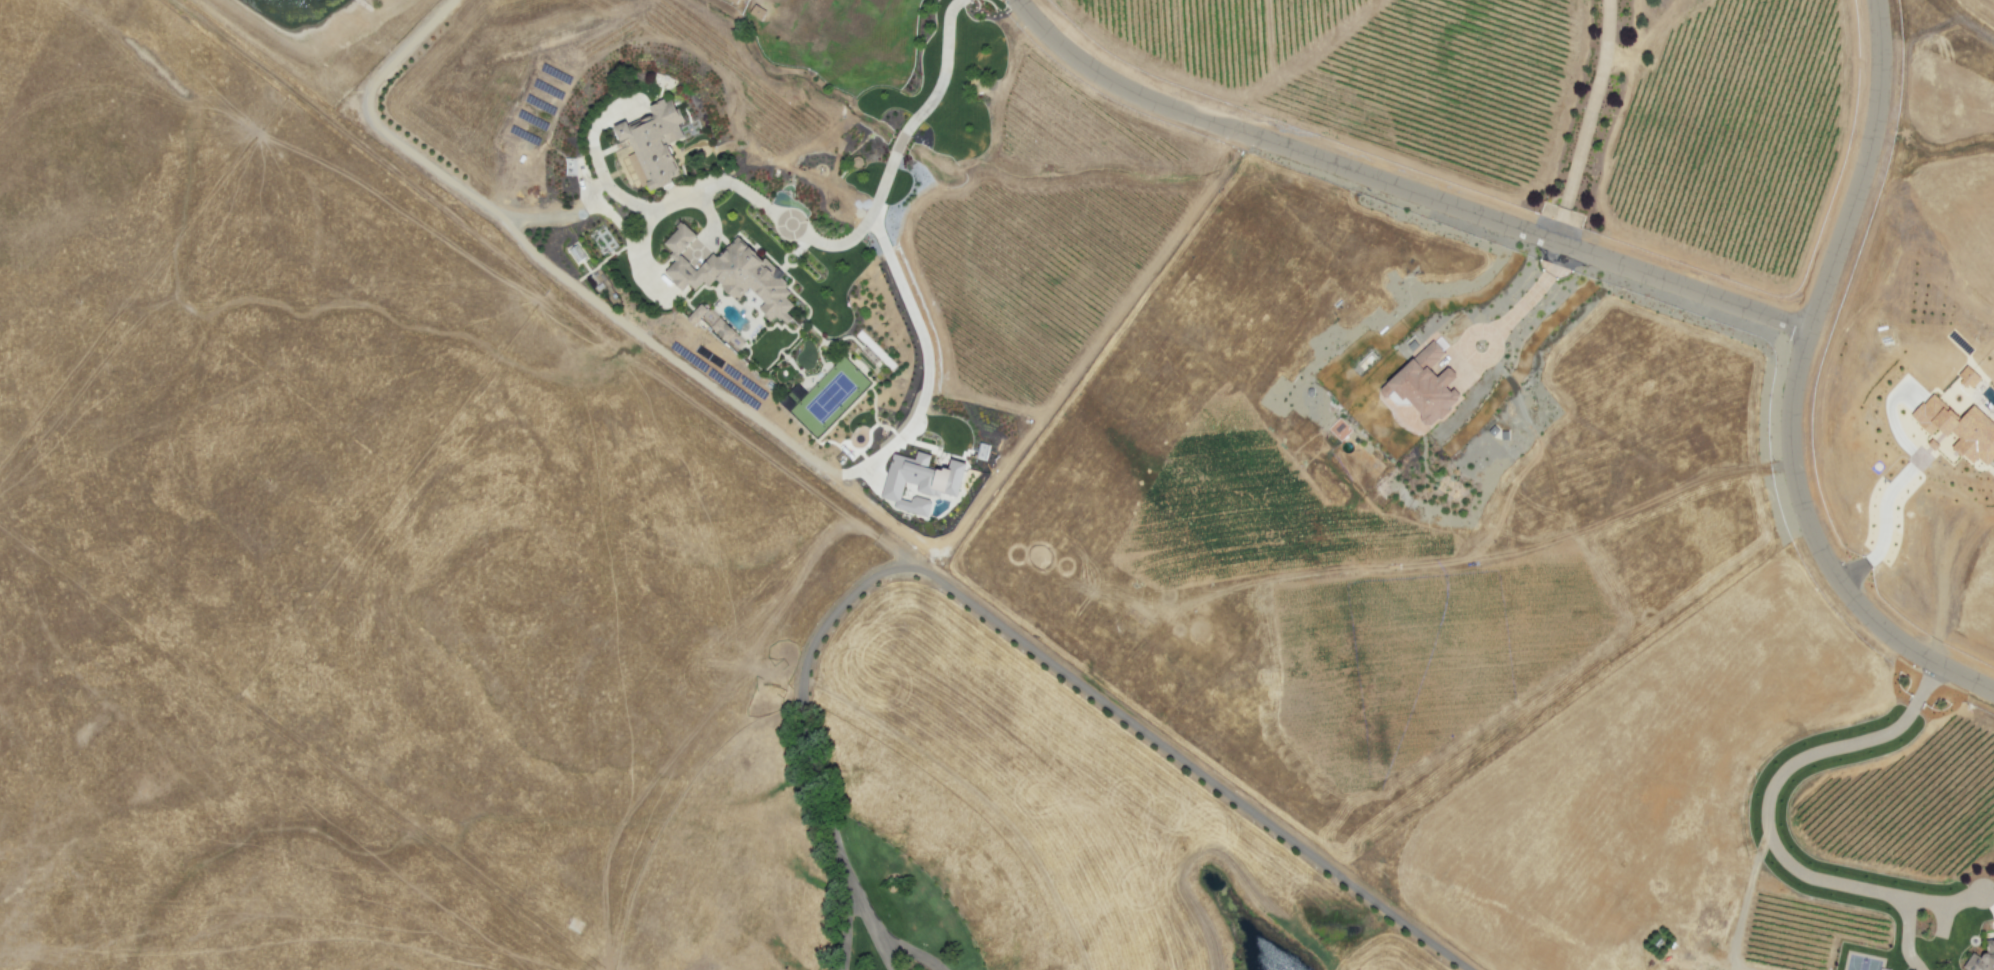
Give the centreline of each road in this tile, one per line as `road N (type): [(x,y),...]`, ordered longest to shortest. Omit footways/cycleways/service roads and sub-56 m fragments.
road 1 (residential): [(907,969),(834,855),(808,788),(800,677),(816,634),(857,589),(882,572),(918,566),(1475,969)]
road 2 (residential): [(1809,334),(1232,134),(1106,79),(1017,0)]
road 3 (residential): [(1993,694),(1942,670),(1841,585),(1807,522),(1793,452),(1809,334),(1879,119),(1876,0)]

